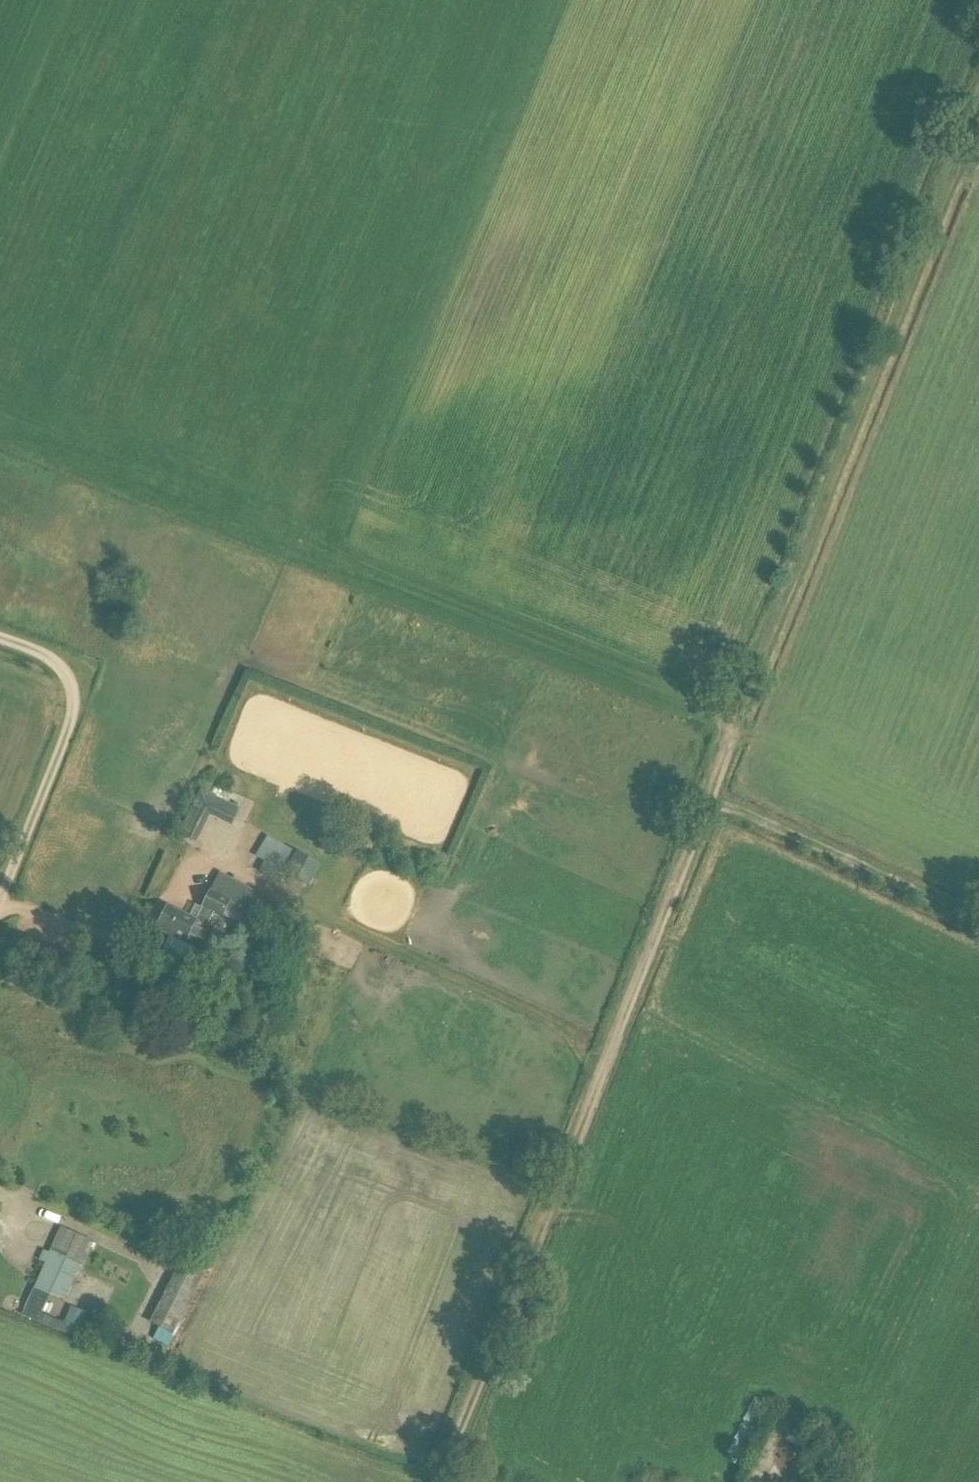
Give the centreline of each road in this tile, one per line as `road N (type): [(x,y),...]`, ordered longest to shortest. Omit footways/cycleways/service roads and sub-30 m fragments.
road 1 (track): [(440,1481),(708,795)]
road 2 (track): [(708,795),(978,110)]
road 3 (track): [(0,904),(73,718),(72,691),(57,662),(0,640)]
road 4 (track): [(708,795),(978,923)]

